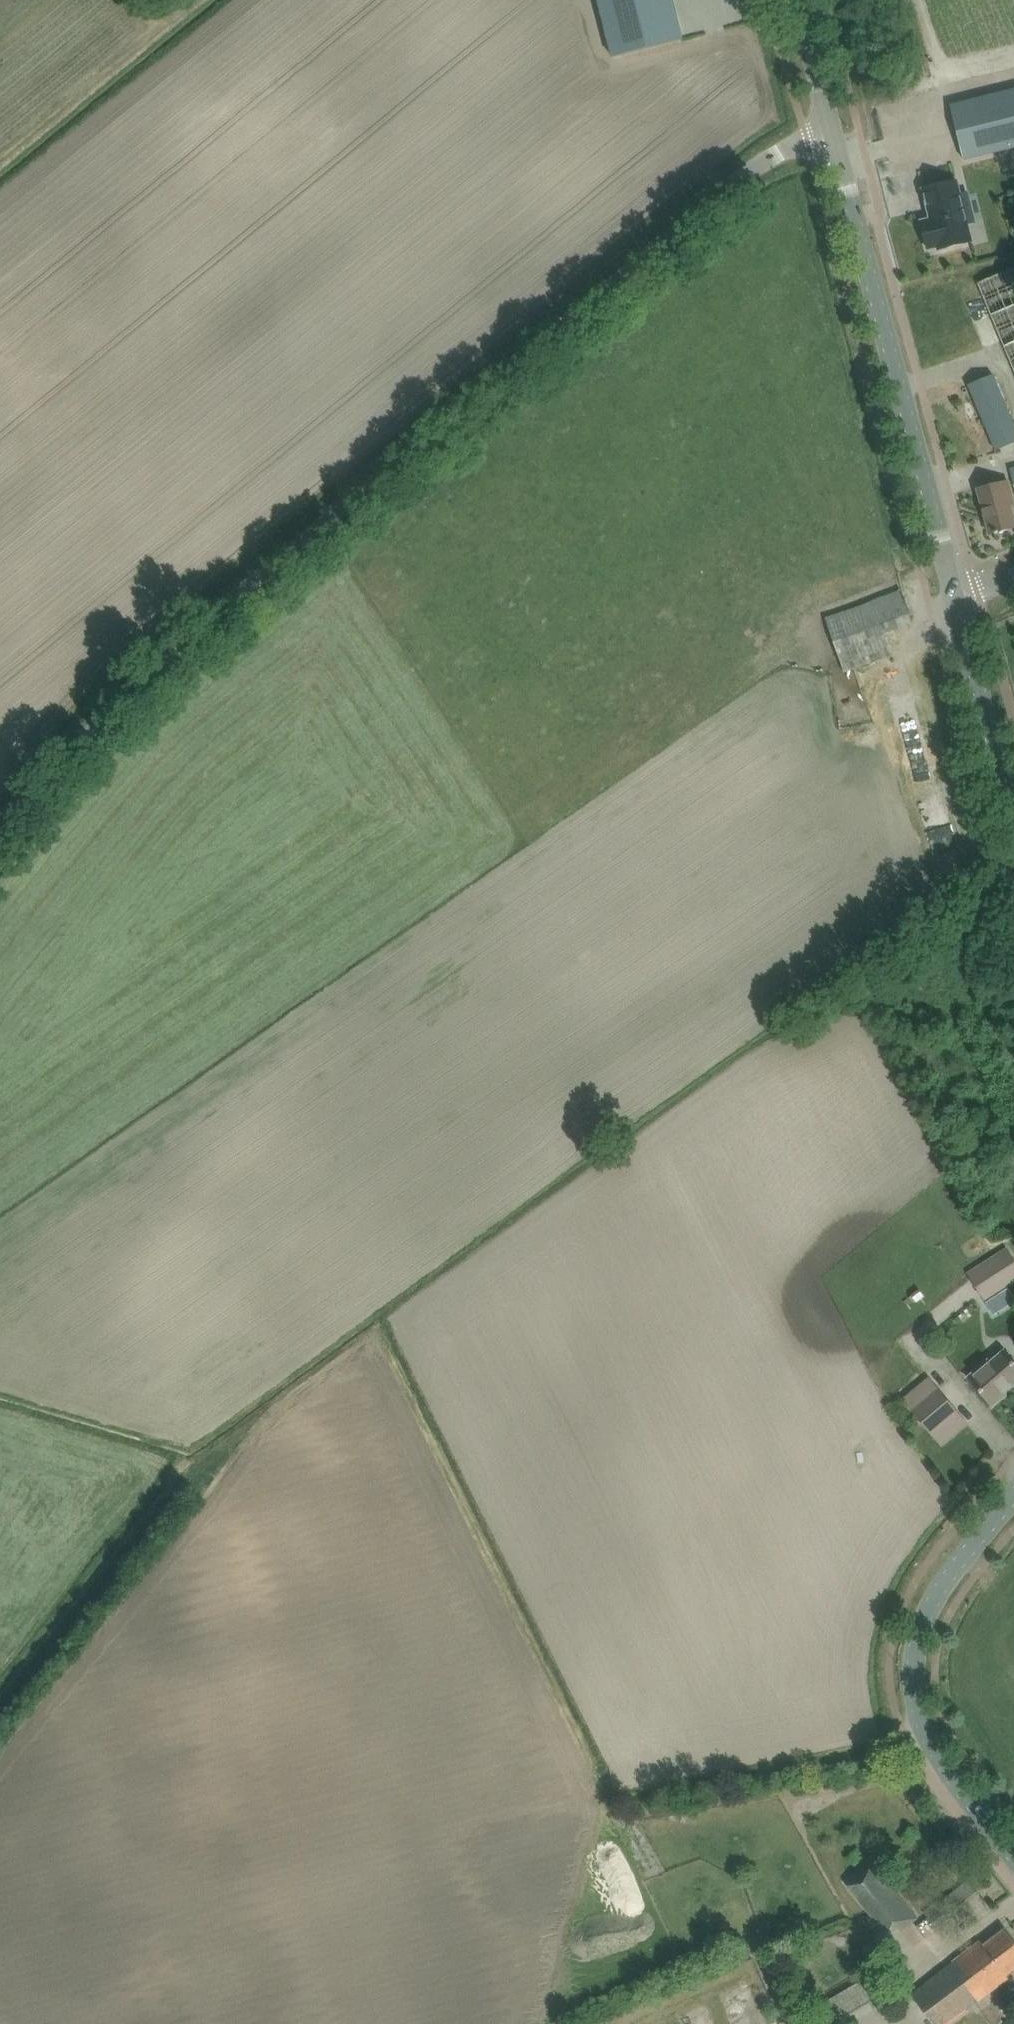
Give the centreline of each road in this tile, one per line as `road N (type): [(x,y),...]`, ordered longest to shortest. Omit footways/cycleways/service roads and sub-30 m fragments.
road 1 (unclassified): [(0,834),(111,708),(726,189),(808,143),(838,143)]
road 2 (tertiary): [(958,601),(838,143)]
road 3 (tertiary): [(1013,1854),(945,1769),(918,1711),(914,1668),(923,1617),(1013,1495)]
road 4 (tertiary): [(1013,810),(958,601)]
road 5 (tertiary): [(838,143),(800,0)]

